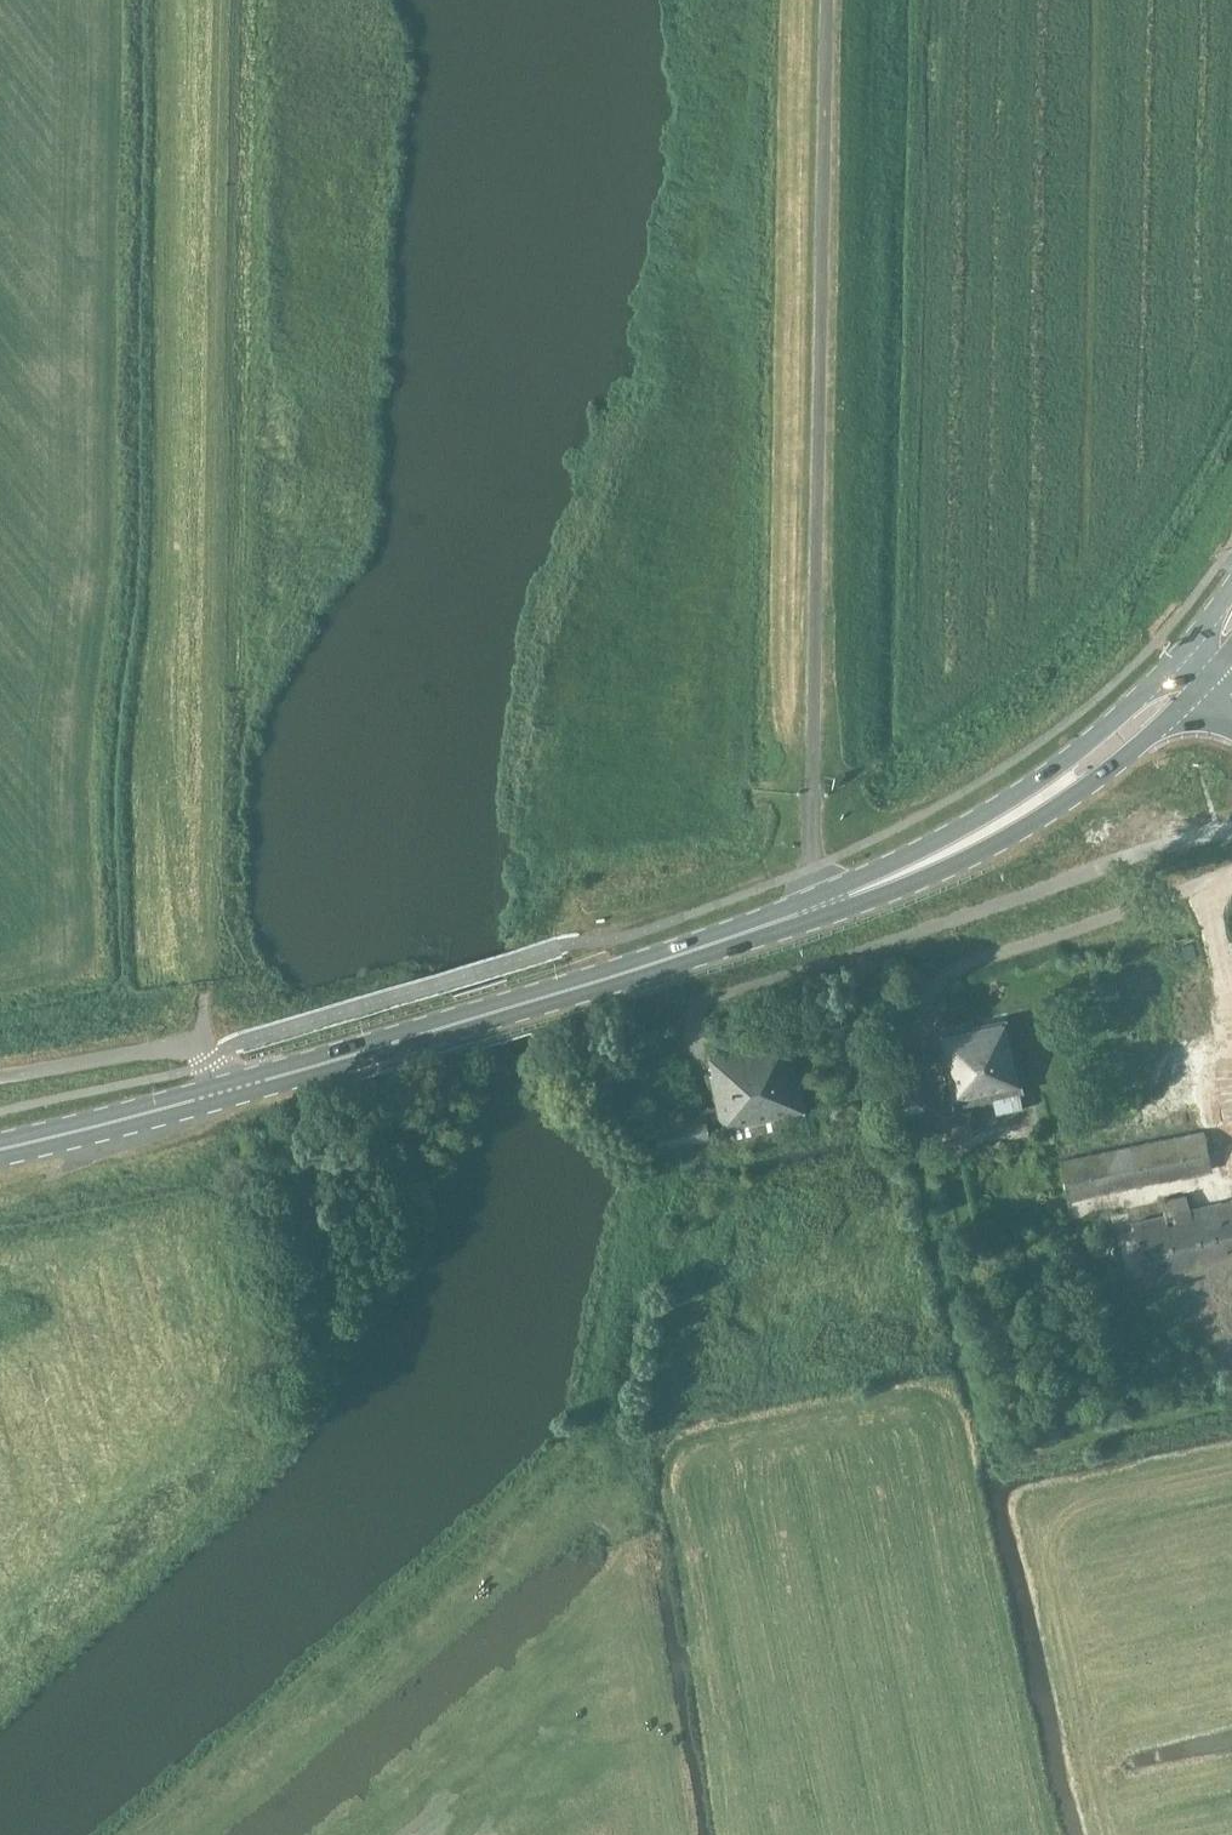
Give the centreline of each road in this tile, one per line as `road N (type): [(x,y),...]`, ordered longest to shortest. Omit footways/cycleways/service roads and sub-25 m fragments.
road 1 (primary): [(222,1093),(682,954),(902,866),(1036,790),(1196,658)]
road 2 (unclassified): [(0,1079),(192,1050),(208,1058),(222,1093)]
road 3 (primary): [(0,1155),(222,1093)]
road 4 (track): [(172,798),(204,981)]
road 5 (track): [(215,891),(203,1053)]

